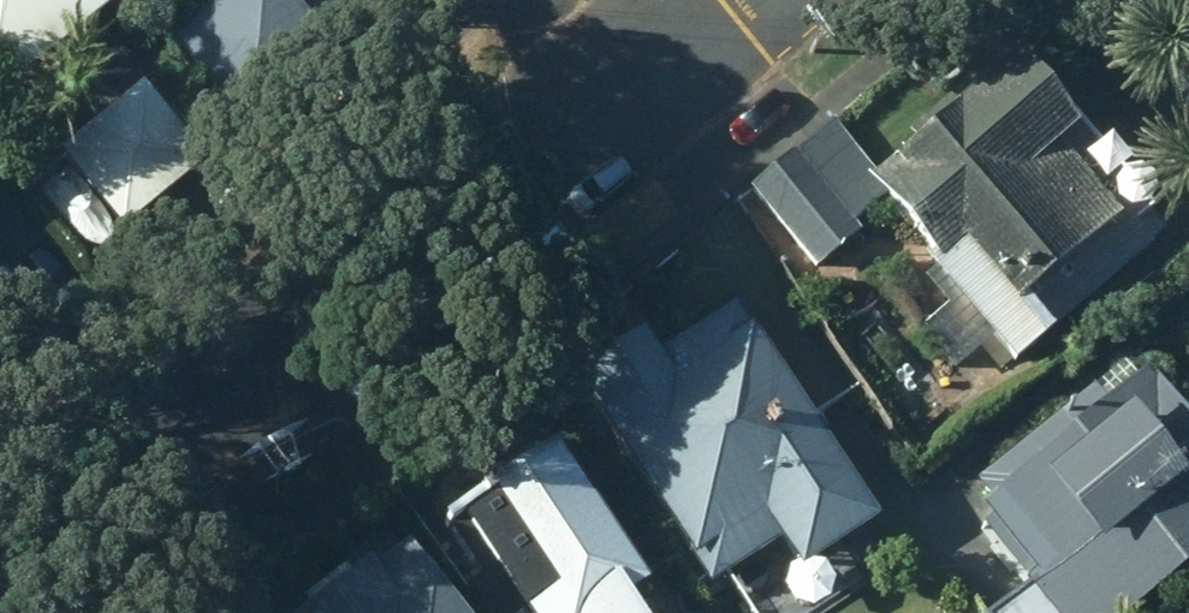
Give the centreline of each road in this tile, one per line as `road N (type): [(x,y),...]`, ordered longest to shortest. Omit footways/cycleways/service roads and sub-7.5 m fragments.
road 1 (residential): [(0,601),(722,0)]

